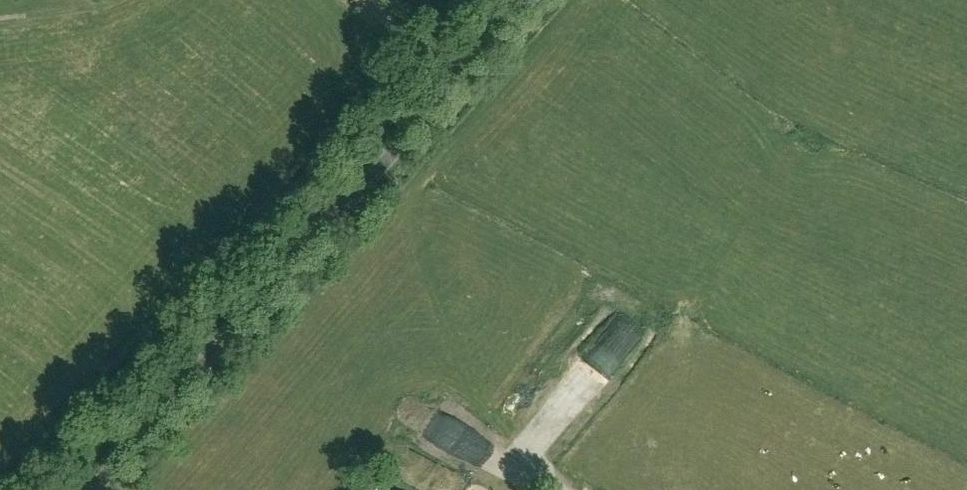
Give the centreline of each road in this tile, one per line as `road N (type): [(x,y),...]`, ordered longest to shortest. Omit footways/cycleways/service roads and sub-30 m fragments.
road 1 (unclassified): [(94,489),(529,0)]

